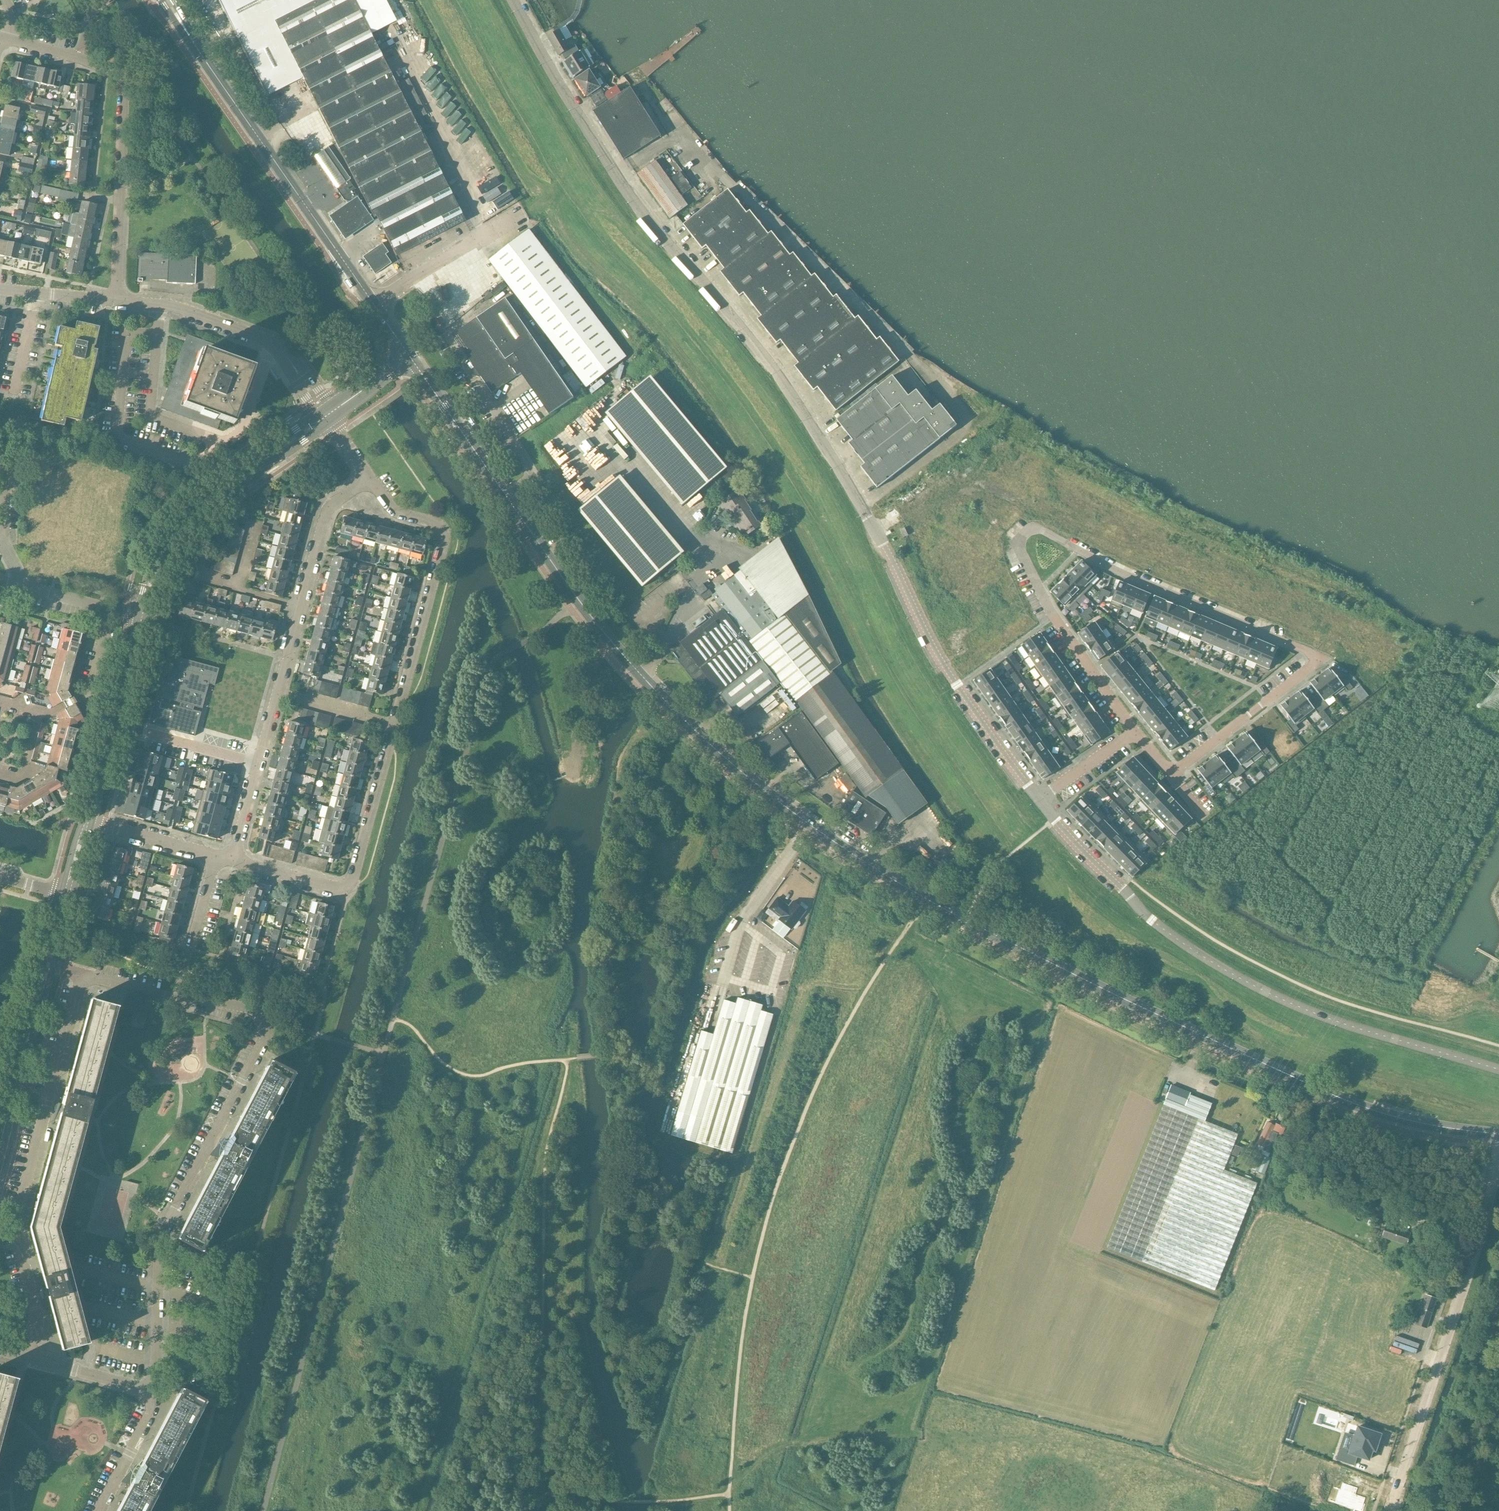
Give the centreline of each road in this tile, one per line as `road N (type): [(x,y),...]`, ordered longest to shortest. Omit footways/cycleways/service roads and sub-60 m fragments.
road 1 (tertiary): [(1498,1134),(1372,1110),(1257,1062),(965,920),(808,823),(663,700),(607,636),(411,357)]
road 2 (unclassified): [(1038,800),(931,642),(822,441),(771,366),(625,190),(512,0)]
road 3 (residential): [(230,861),(335,888),(353,878),(444,534),(395,512),(369,477)]
road 4 (residential): [(154,1391),(159,1242),(265,1037),(265,1023),(197,997),(178,1001),(92,977)]
road 5 (unclassified): [(1498,1070),(1344,1024),(1197,953),(1140,909),(1038,800)]
road 6 (residential): [(1171,776),(1320,658),(1118,573),(1038,529)]
road 7 (residential): [(230,861),(328,508),(369,477)]
road 8 (residential): [(27,1358),(38,1320),(16,1211),(79,989),(92,977)]
road 9 (unclassified): [(1390,1510),(1498,1158)]
road 10 (tertiary): [(373,303),(167,0)]
road 11 (residential): [(118,299),(120,76),(0,37)]
road 12 (residential): [(273,344),(243,426),(231,443),(217,442),(149,416),(160,306)]
road 13 (tertiary): [(141,617),(183,521),(327,415)]
road 14 (tertiary): [(0,1140),(67,895)]
road 15 (residential): [(1135,731),(1029,570),(1019,542),(1038,529)]
road 16 (track): [(1488,1510),(1490,1419),(1476,1370),(1498,1289)]
road 17 (tertiary): [(87,821),(141,617)]
road 18 (residential): [(0,700),(50,714),(89,690),(105,608)]
road 19 (unclassified): [(373,303),(514,218)]
road 20 (residential): [(97,1510),(154,1391)]
road 21 (residential): [(27,1358),(154,1391)]
road 22 (residential): [(87,821),(213,856)]

